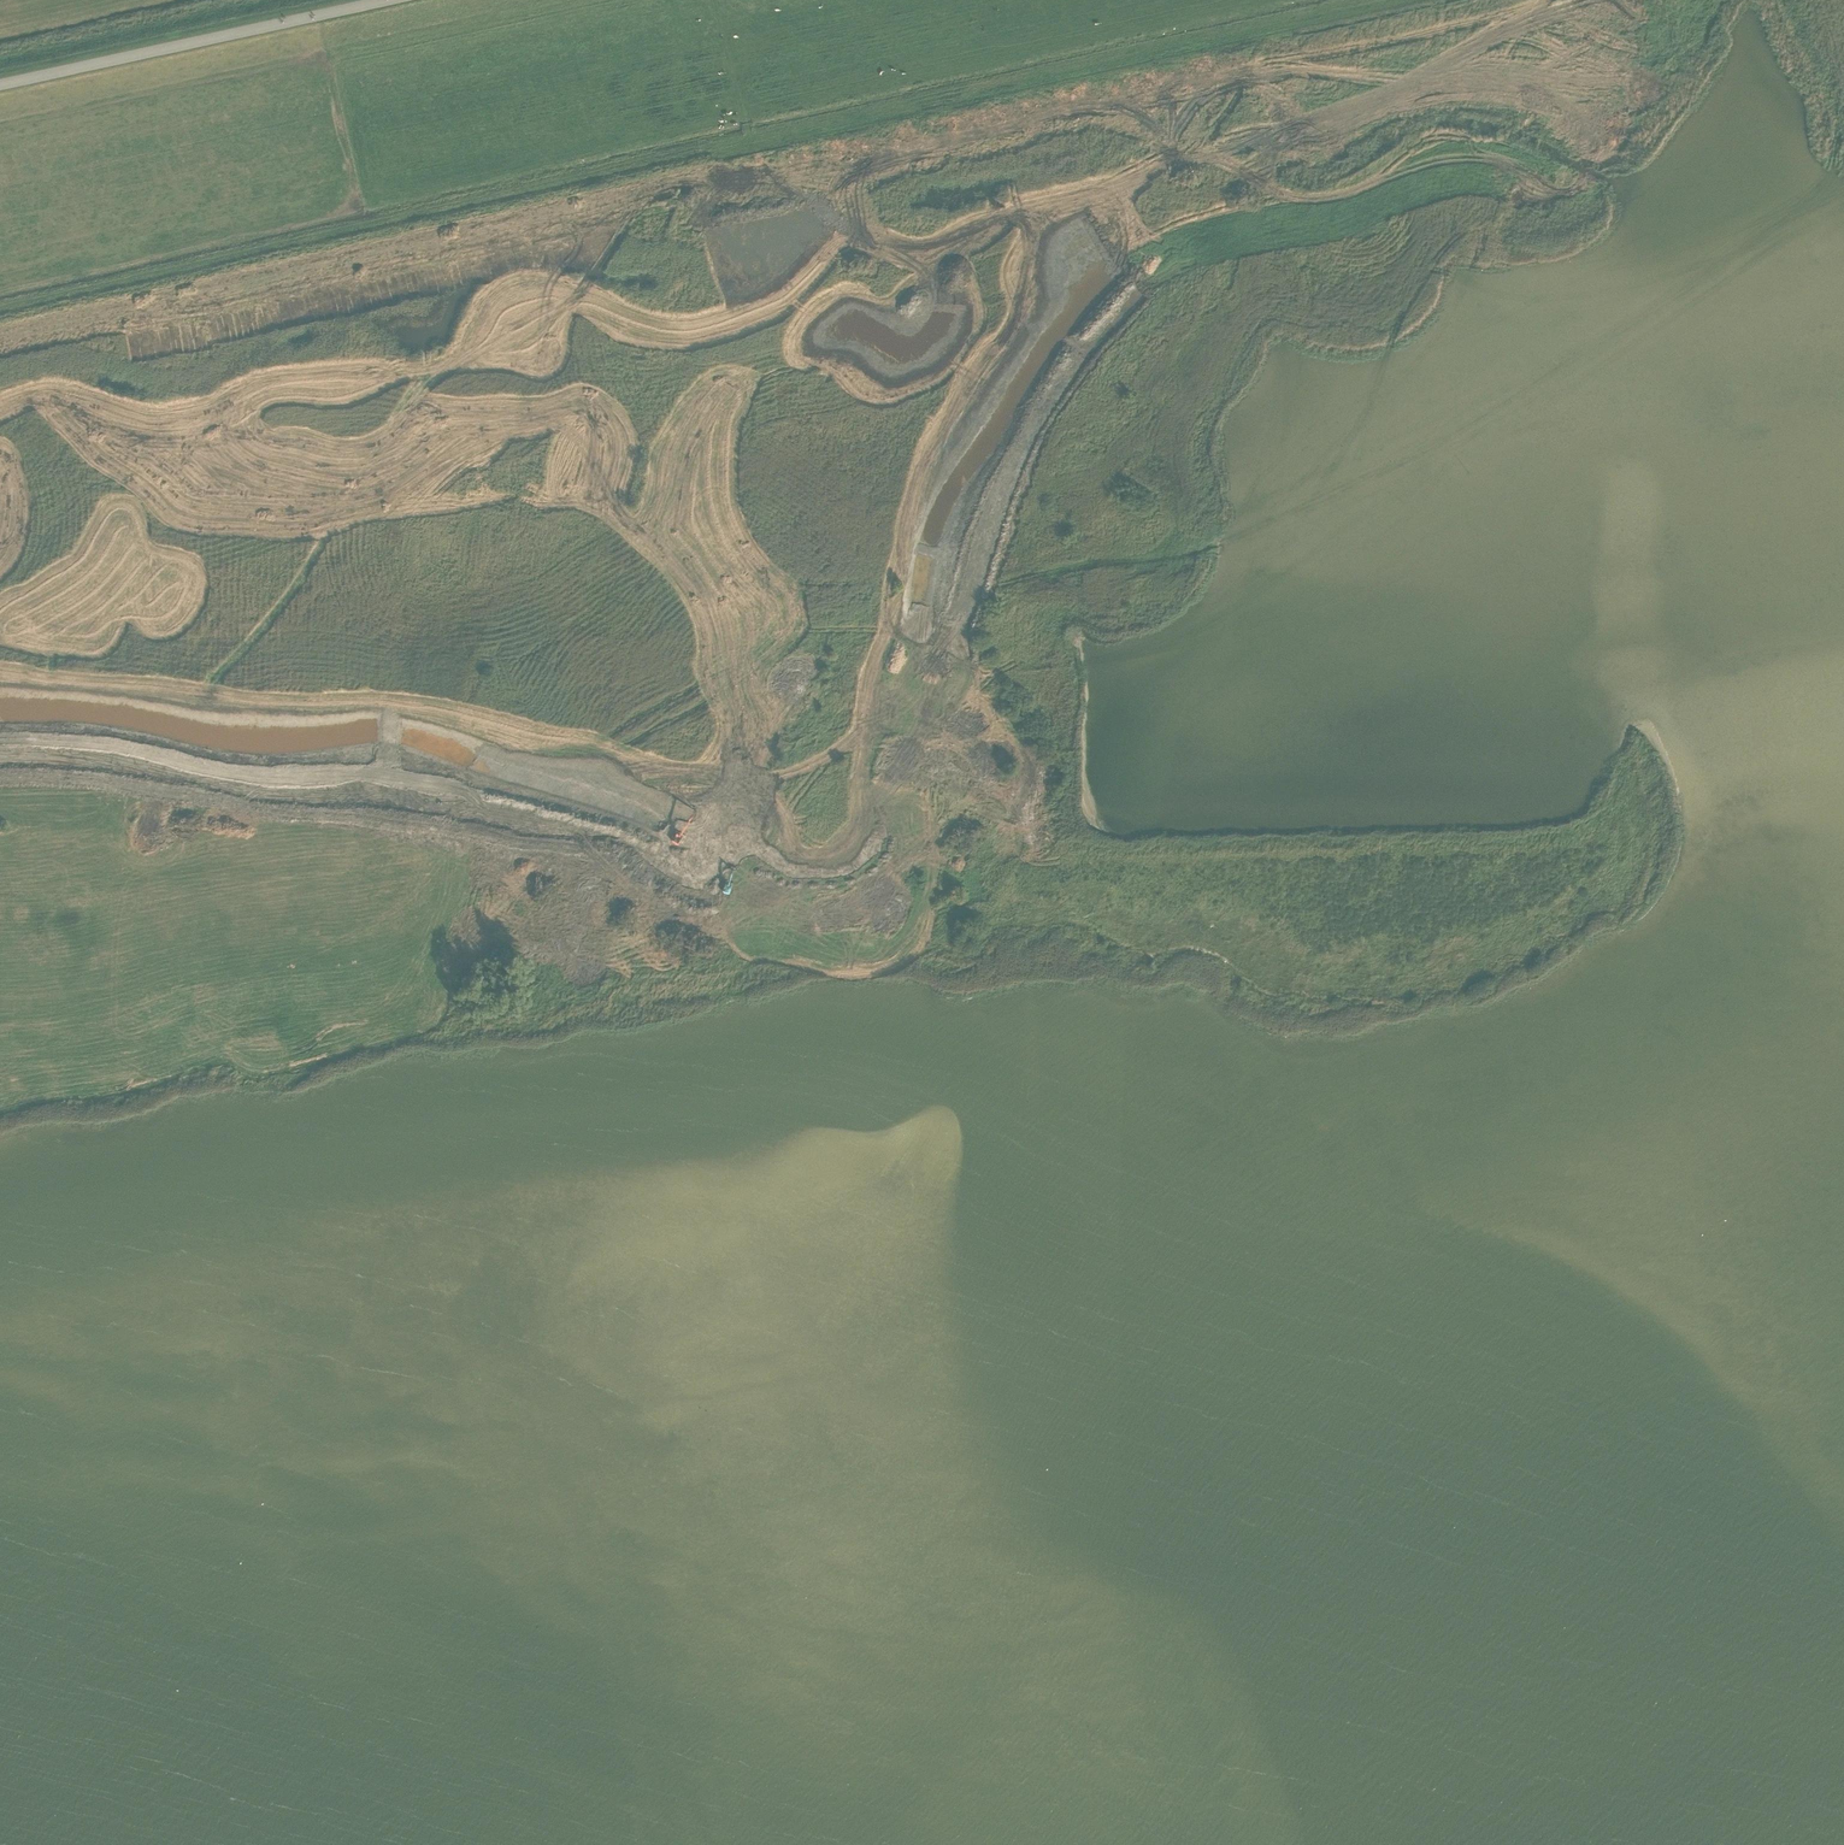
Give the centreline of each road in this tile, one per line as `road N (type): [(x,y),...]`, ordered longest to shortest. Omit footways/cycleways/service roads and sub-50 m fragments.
road 1 (tertiary): [(0,85),(384,0)]
road 2 (track): [(749,137),(716,0)]

